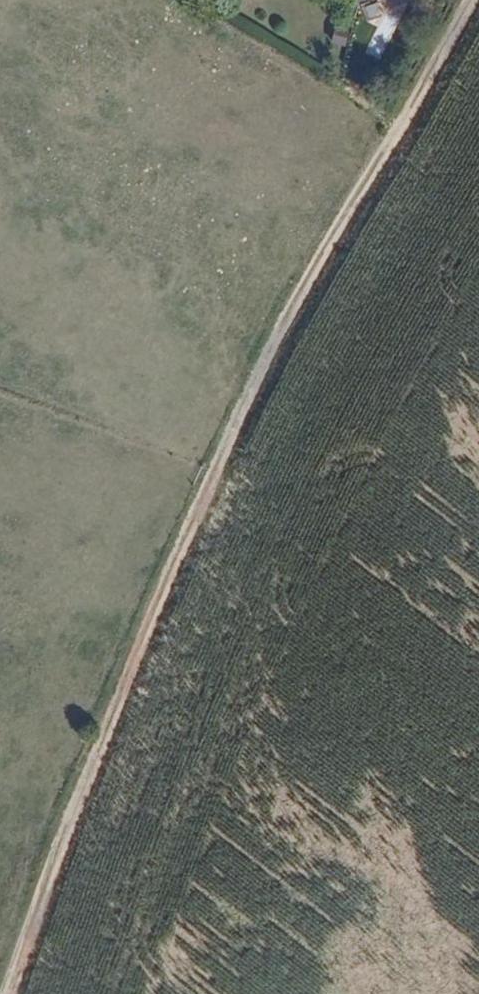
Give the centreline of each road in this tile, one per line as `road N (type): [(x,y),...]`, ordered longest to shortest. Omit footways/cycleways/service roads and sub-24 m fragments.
road 1 (track): [(471,0),(251,390),(130,666),(8,993)]

